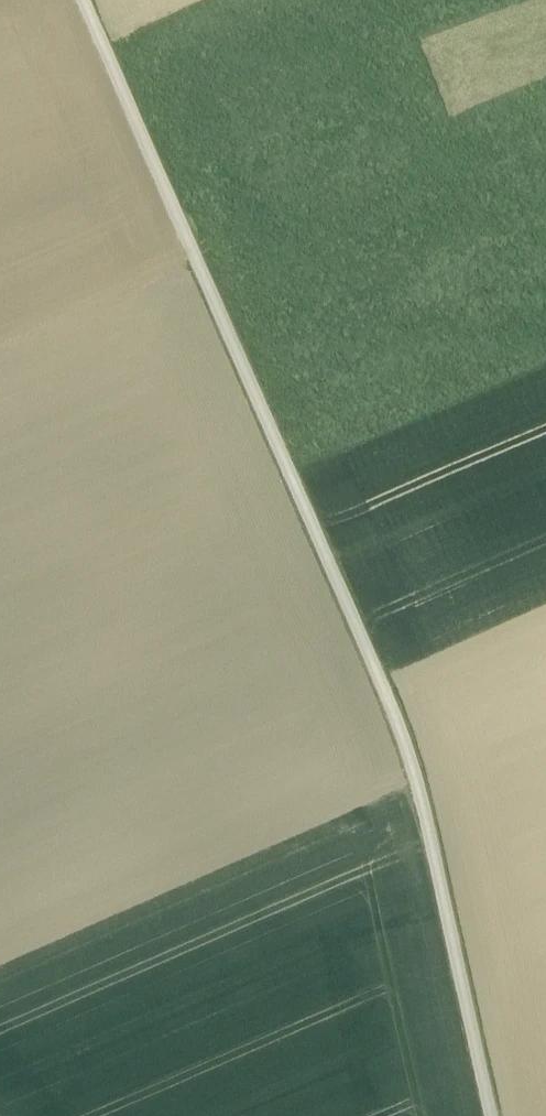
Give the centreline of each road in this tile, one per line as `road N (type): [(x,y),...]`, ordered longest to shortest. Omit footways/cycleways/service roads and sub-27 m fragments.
road 1 (track): [(83,0),(416,765),(493,1115)]

